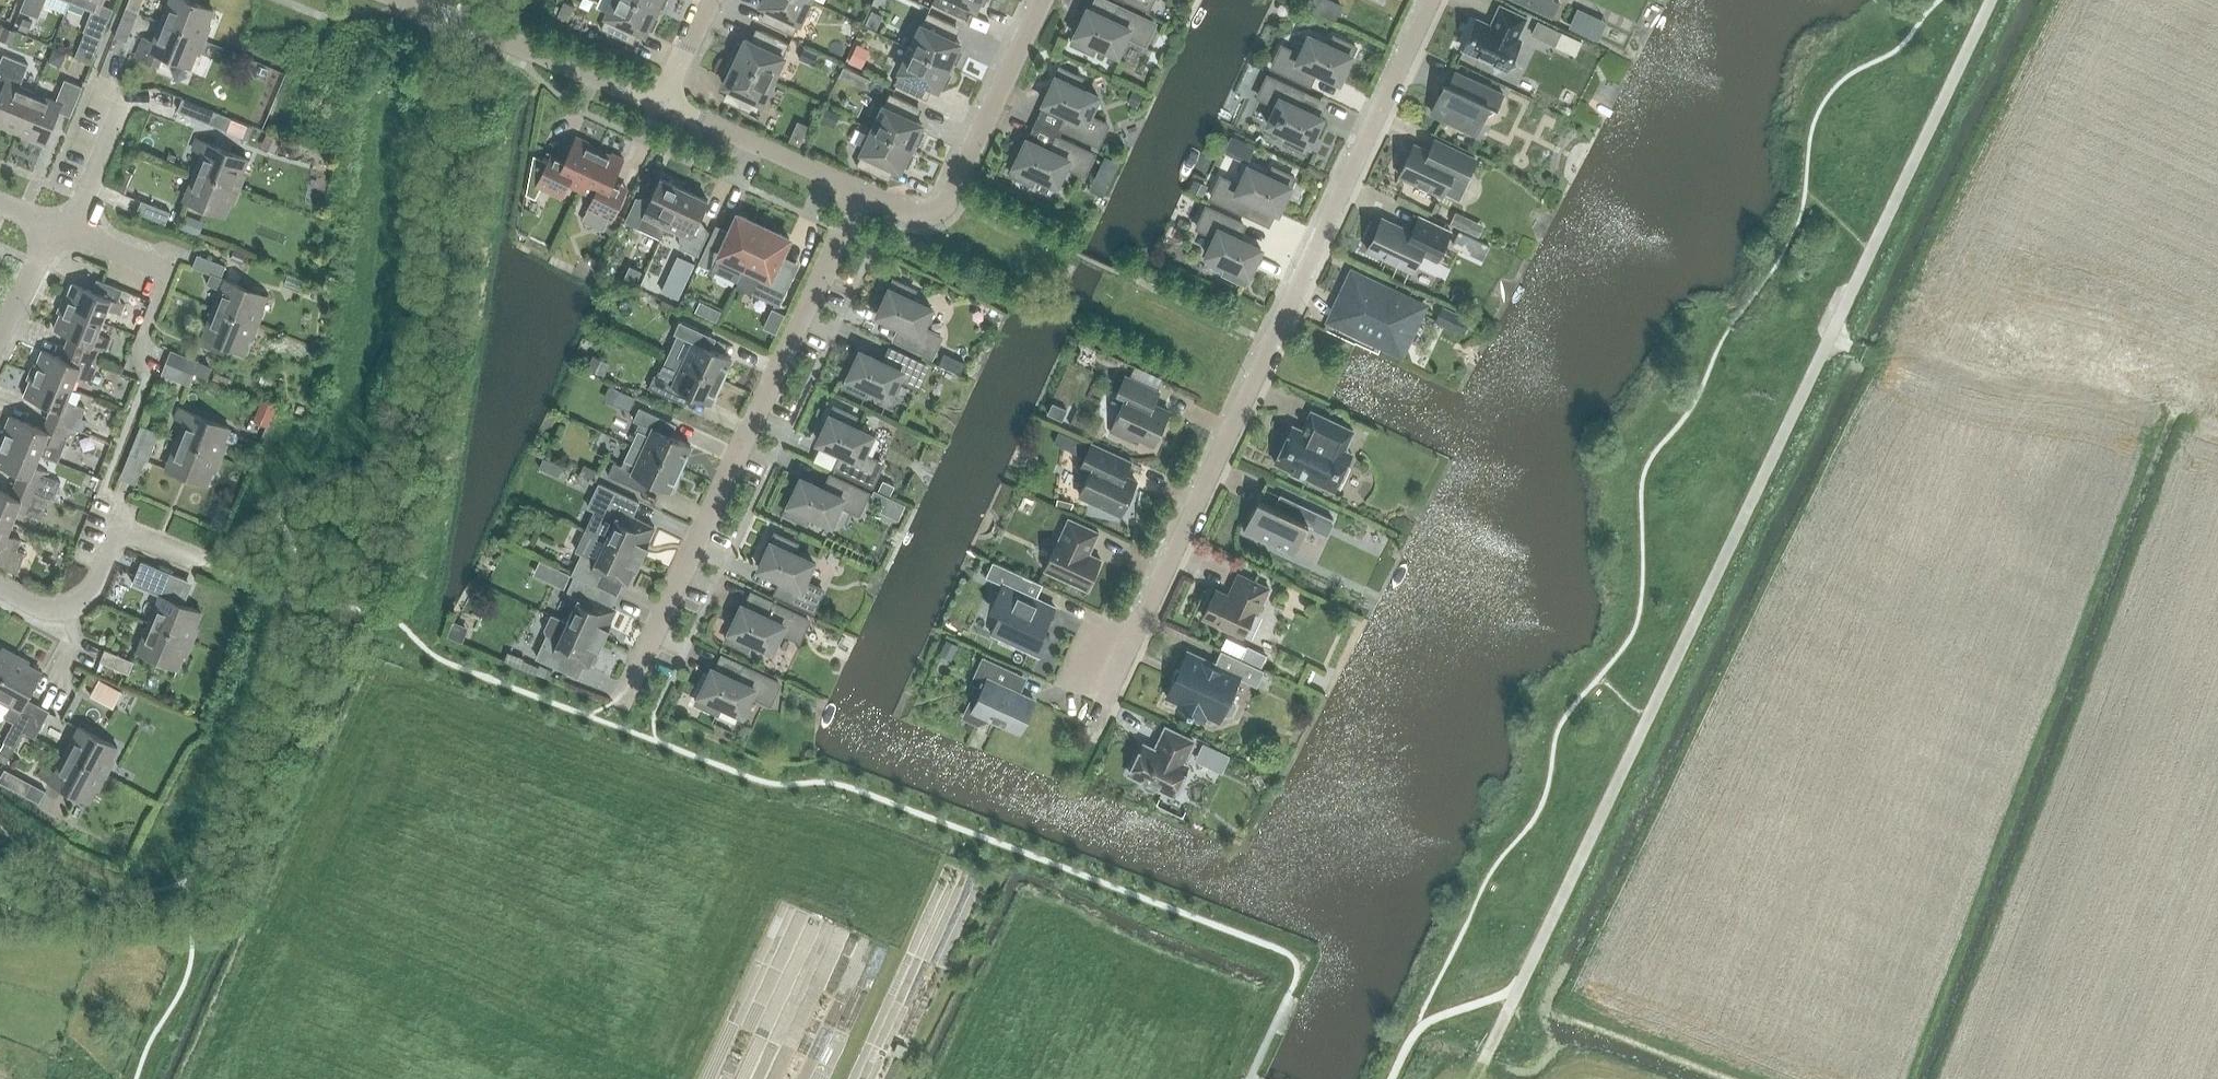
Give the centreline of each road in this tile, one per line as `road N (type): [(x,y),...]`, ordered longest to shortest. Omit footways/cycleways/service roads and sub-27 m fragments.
road 1 (track): [(1991,0),(1522,983)]
road 2 (residential): [(1102,659),(1140,626),(1434,0)]
road 3 (residential): [(621,701),(861,192)]
road 4 (residential): [(861,192),(910,214),(943,207),(1043,0)]
road 5 (residential): [(661,102),(407,0)]
road 6 (residential): [(661,102),(861,192)]
road 7 (residential): [(124,514),(100,579),(78,604),(54,609),(0,586)]
road 8 (residential): [(63,229),(85,200),(128,93)]
road 9 (residential): [(0,335),(63,229)]

